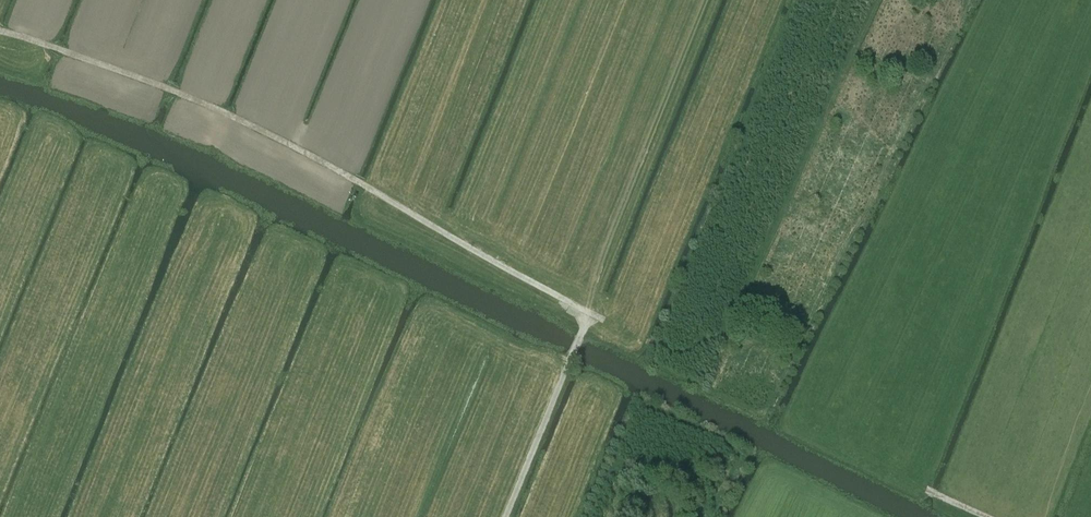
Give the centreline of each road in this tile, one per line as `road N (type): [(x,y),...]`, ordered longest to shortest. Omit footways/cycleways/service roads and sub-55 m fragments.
road 1 (track): [(506,516),(589,317),(225,114),(0,33)]

